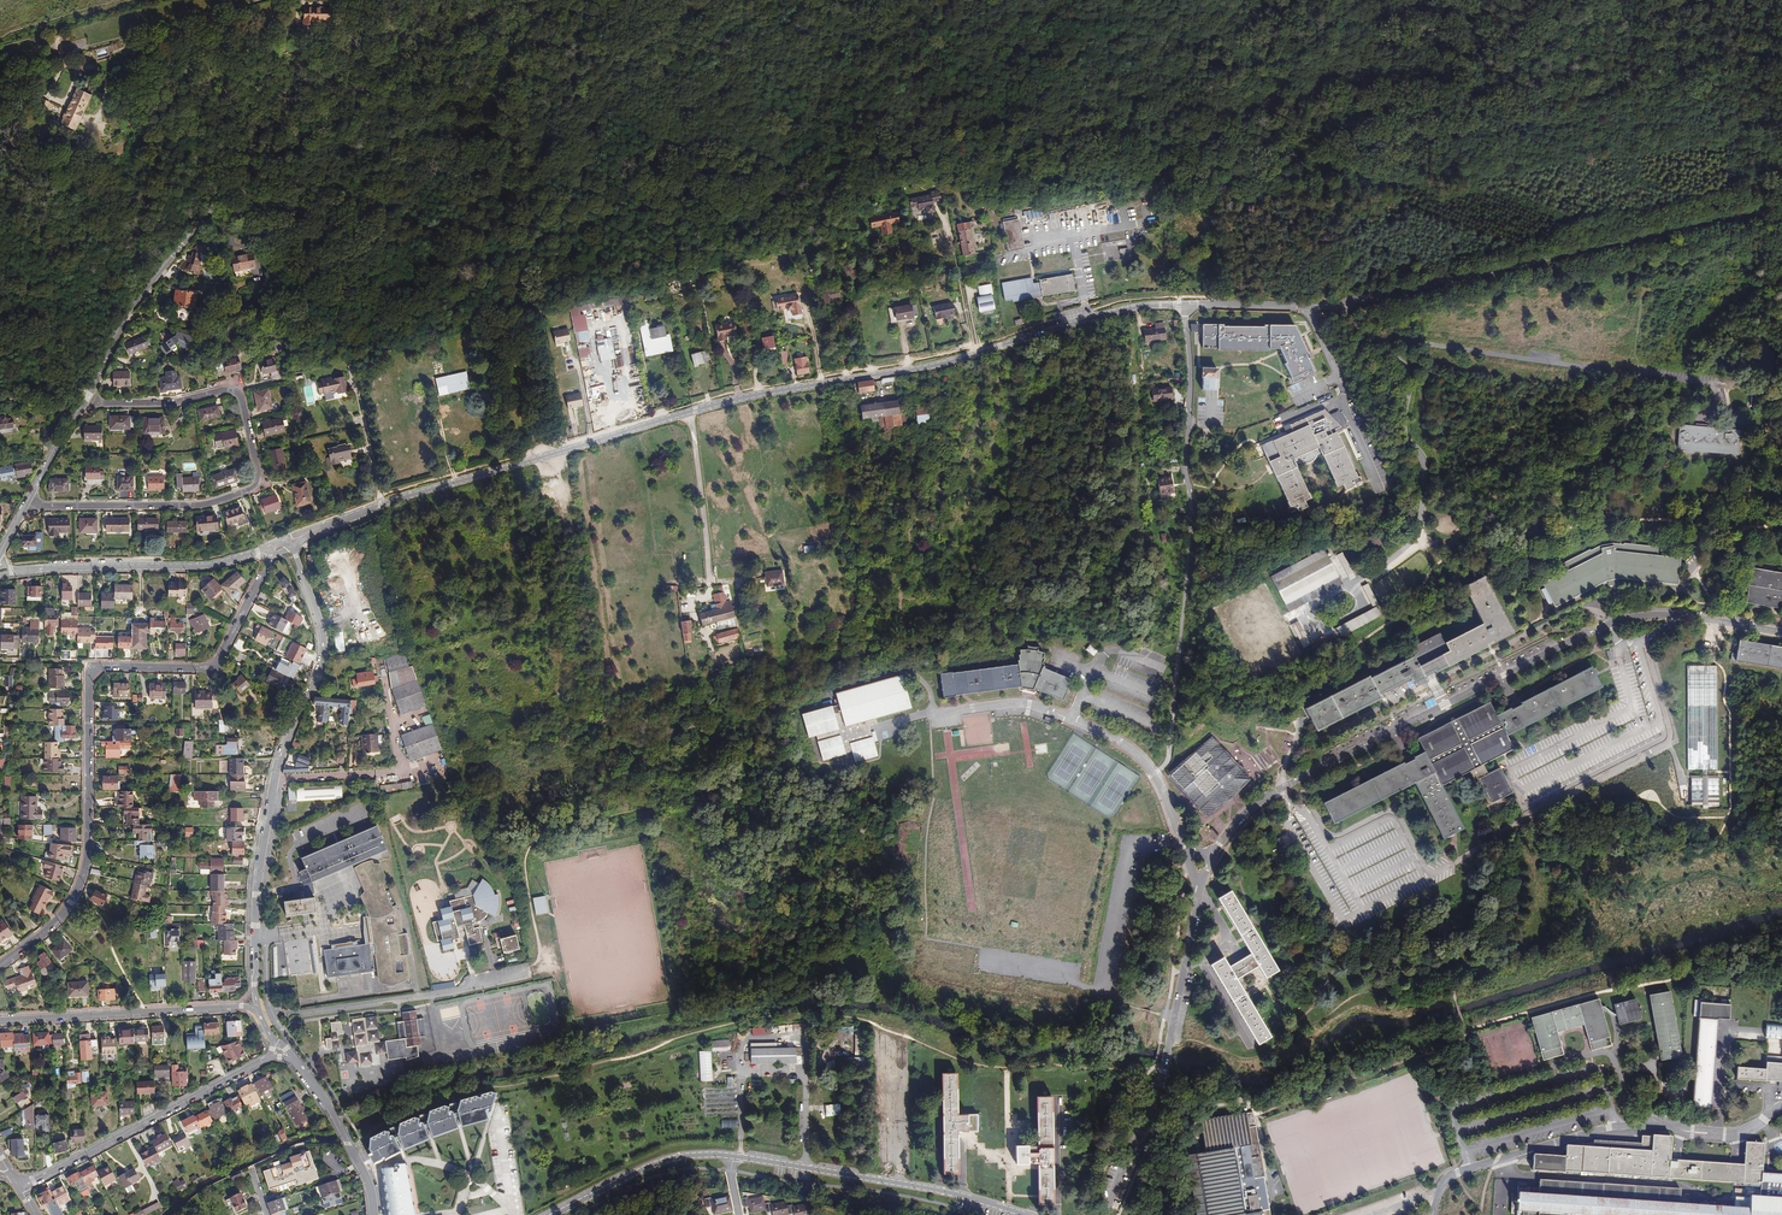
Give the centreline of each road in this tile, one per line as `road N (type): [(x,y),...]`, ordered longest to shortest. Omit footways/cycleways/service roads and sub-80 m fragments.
road 1 (tertiary): [(1185,306),(1124,310),(943,364),(695,410),(389,502),(289,542)]
road 2 (track): [(1270,164),(1130,165),(985,119),(870,149),(787,216),(586,268),(567,265)]
road 3 (tertiary): [(1781,219),(1733,215),(1342,303),(1185,306)]
road 4 (tertiary): [(0,965),(52,927),(84,879),(93,668),(214,664),(274,547)]
road 5 (track): [(1781,94),(1680,85),(1592,95),(1522,105),(1360,160),(1270,164)]
road 6 (secondary): [(555,1214),(646,1168),(697,1155),(900,1184),(1030,1214)]
road 7 (unclassified): [(1104,1214),(1163,1071),(1199,888),(1232,826),(1293,781)]
road 8 (tertiary): [(261,1010),(256,926),(267,816),(324,647),(289,542)]
road 9 (residential): [(88,398),(173,403),(233,391),(257,477),(238,493),(191,506),(28,500)]
road 10 (track): [(364,211),(429,150),(467,131),(535,120),(581,82),(696,52),(762,0)]
road 11 (unclassified): [(1433,1214),(1444,1181),(1502,1158),(1617,1126),(1736,1134),(1781,1106)]
road 12 (unclassified): [(1596,631),(1293,781)]
road 13 (residential): [(22,1188),(269,1058)]
road 14 (residential): [(261,1010),(0,1020)]
road 15 (tertiary): [(274,547),(205,566),(19,570)]
road 16 (track): [(364,211),(364,247),(430,227),(513,230),(552,245),(567,265)]
road 17 (track): [(567,265),(502,317),(545,456)]
road 18 (residential): [(1187,496),(1185,306)]
road 19 (unclassified): [(1596,631),(1654,616),(1781,633)]
road 20 (tertiary): [(293,1060),(364,1169),(375,1214)]
road 21 (track): [(943,191),(975,355)]
road 22 (track): [(904,271),(862,280),(852,294),(875,375)]

